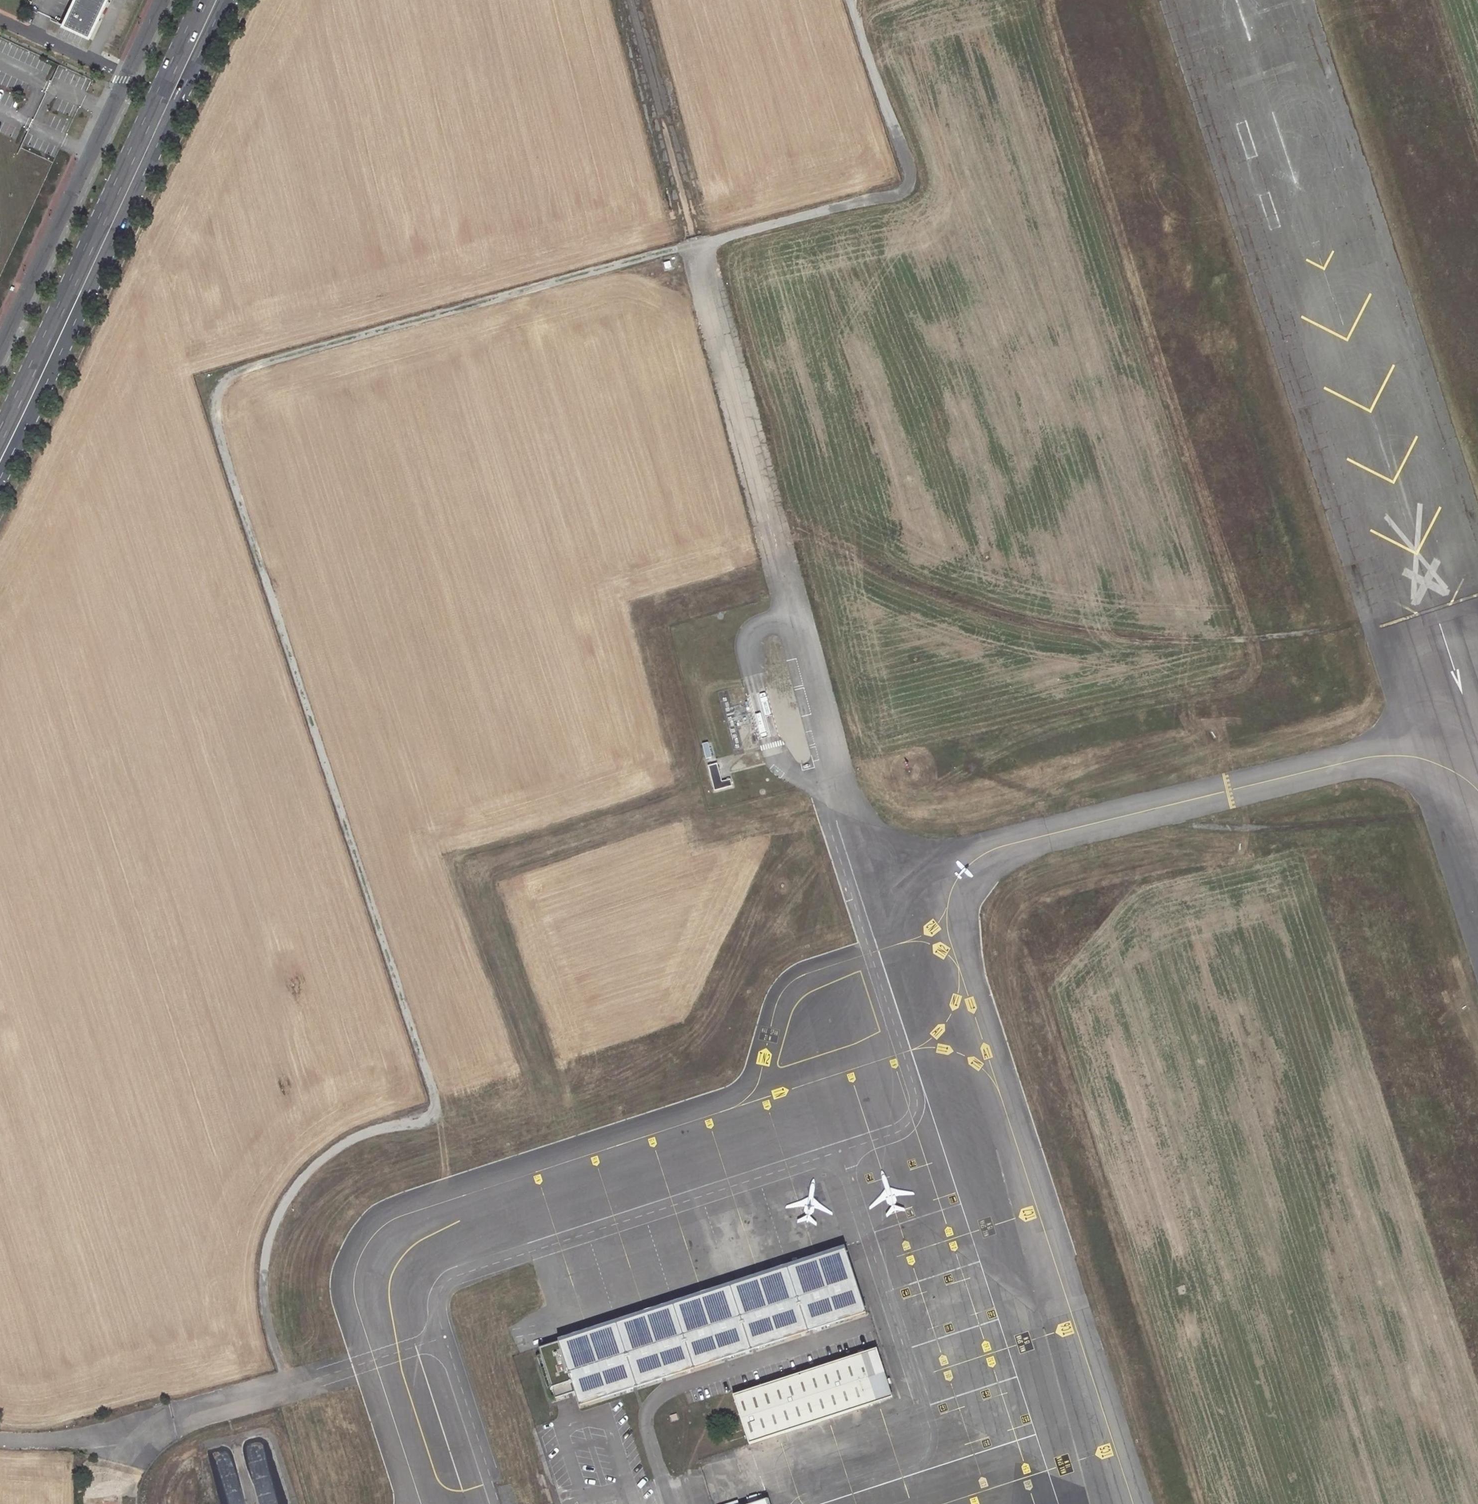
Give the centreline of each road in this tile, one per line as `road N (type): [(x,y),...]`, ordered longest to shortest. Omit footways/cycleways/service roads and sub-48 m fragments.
road 1 (track): [(314,1503),(264,1307),(269,1239),(277,1216),(317,1163),(350,1139),(423,1117),(434,1106),(215,422),(214,396),(226,378),(249,366),(695,245)]
road 2 (primary): [(0,458),(217,0)]
road 3 (unclassified): [(163,0),(0,351)]
road 4 (unclassified): [(0,1441),(50,1443),(172,1421)]

